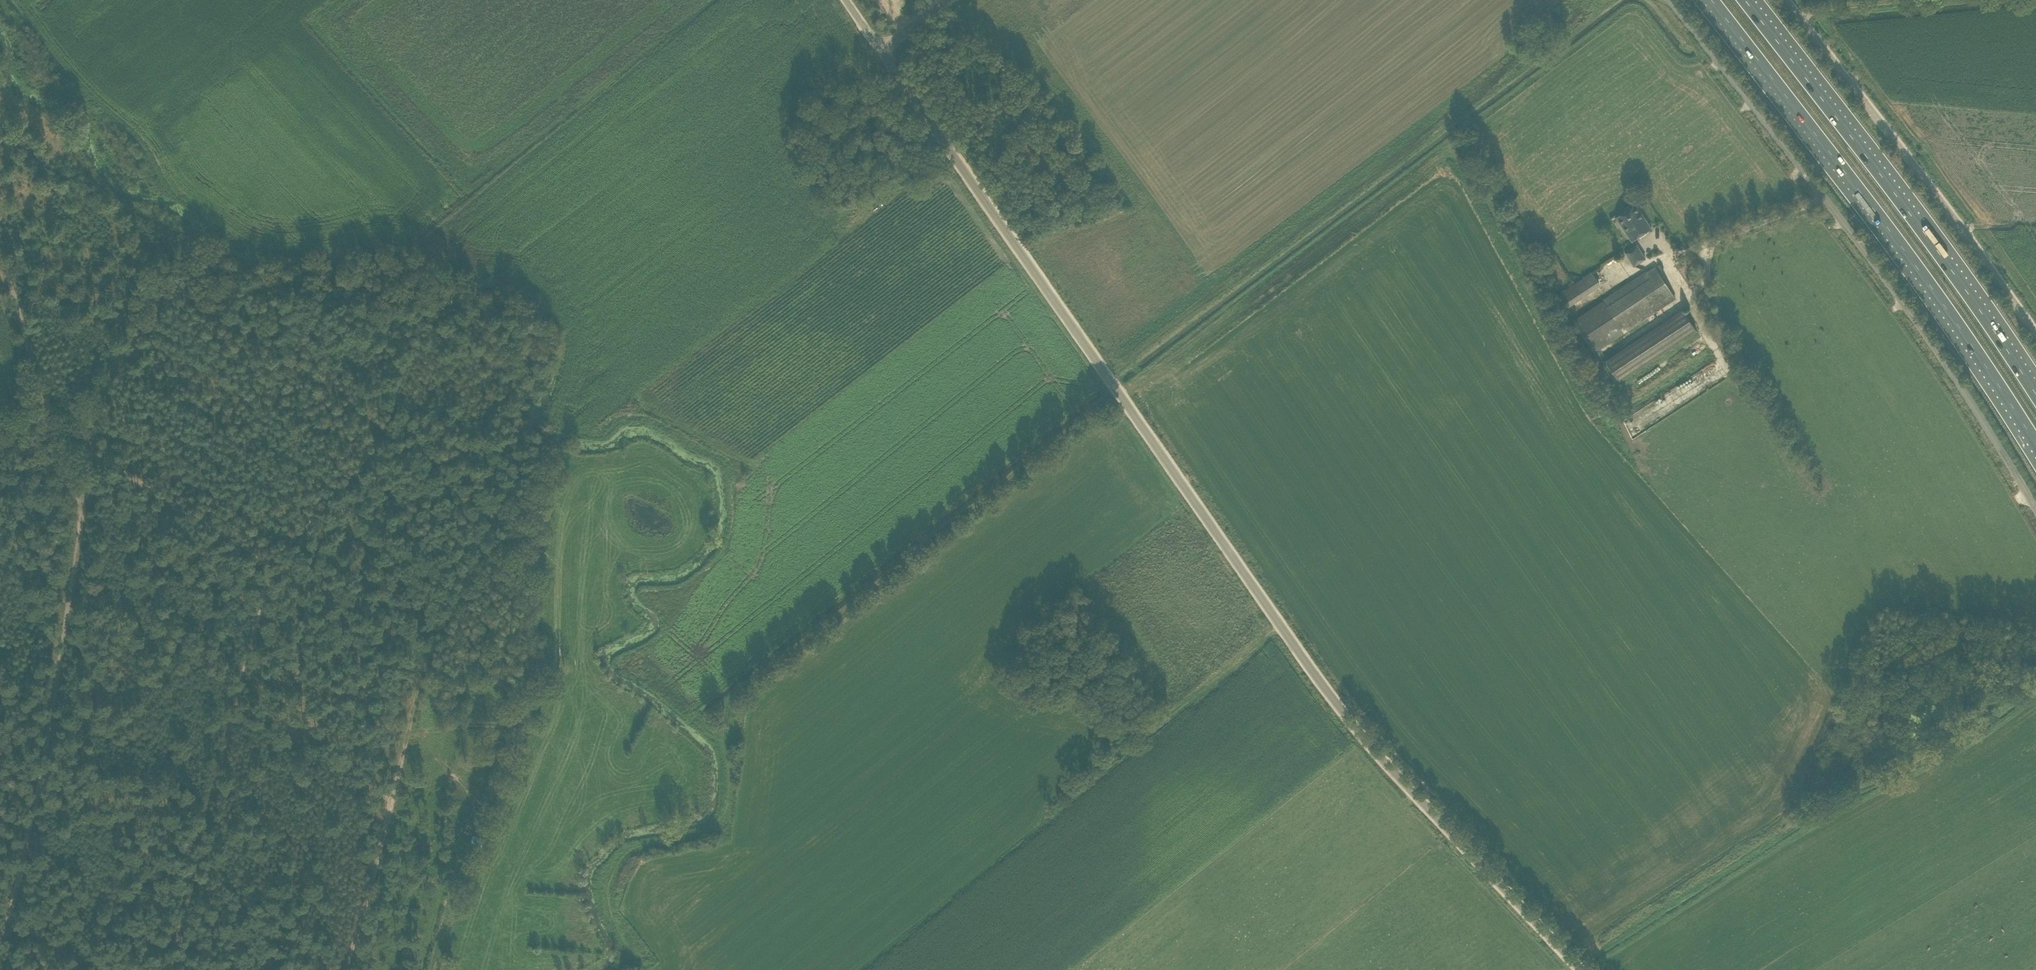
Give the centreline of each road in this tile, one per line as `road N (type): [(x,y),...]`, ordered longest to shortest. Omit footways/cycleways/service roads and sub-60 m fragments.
road 1 (unclassified): [(1575,969),(1381,765),(880,46)]
road 2 (track): [(616,969),(625,960),(600,891),(628,850),(722,820),(727,704),(1117,391)]
road 3 (unclassified): [(2035,488),(1936,337),(1673,0)]
road 4 (motorway): [(1713,0),(1899,243),(2035,445)]
road 5 (motorway): [(2035,395),(1744,0)]
road 6 (unclassified): [(2035,337),(1785,0)]
road 7 (track): [(1917,0),(1796,14)]

